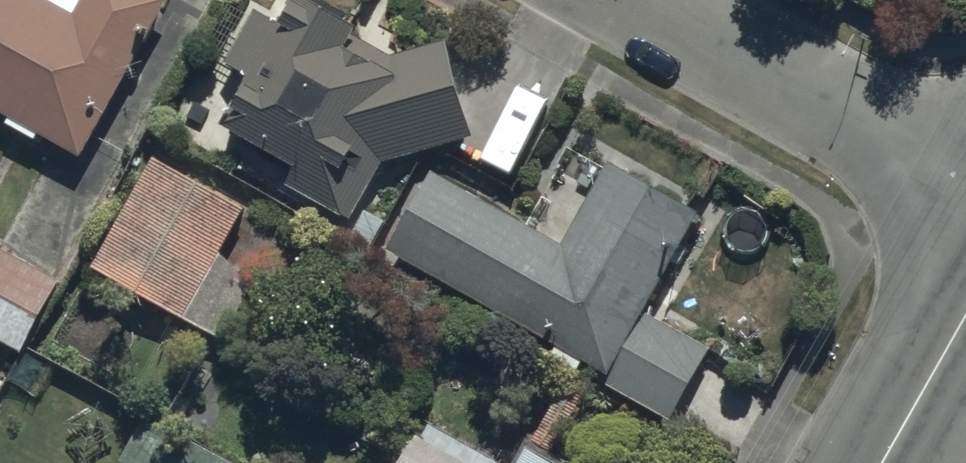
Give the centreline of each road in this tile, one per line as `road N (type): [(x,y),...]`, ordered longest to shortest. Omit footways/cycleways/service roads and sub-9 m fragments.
road 1 (residential): [(965,196),(600,0)]
road 2 (tertiary): [(965,329),(890,462)]

